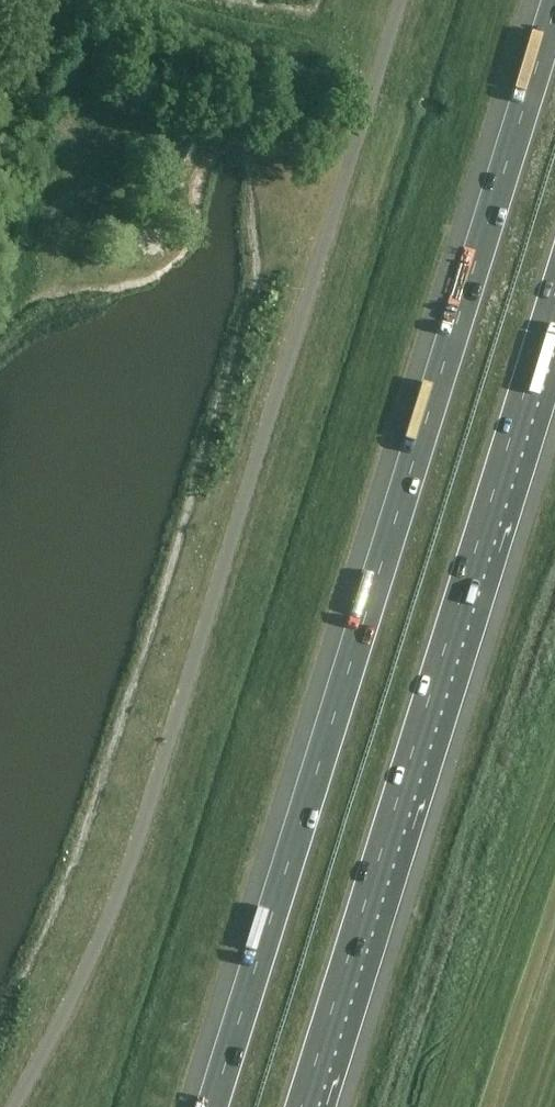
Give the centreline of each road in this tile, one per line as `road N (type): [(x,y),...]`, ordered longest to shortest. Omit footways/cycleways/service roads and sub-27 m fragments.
road 1 (motorway): [(549,0),(205,1106)]
road 2 (motorway): [(302,1106),(554,294)]

